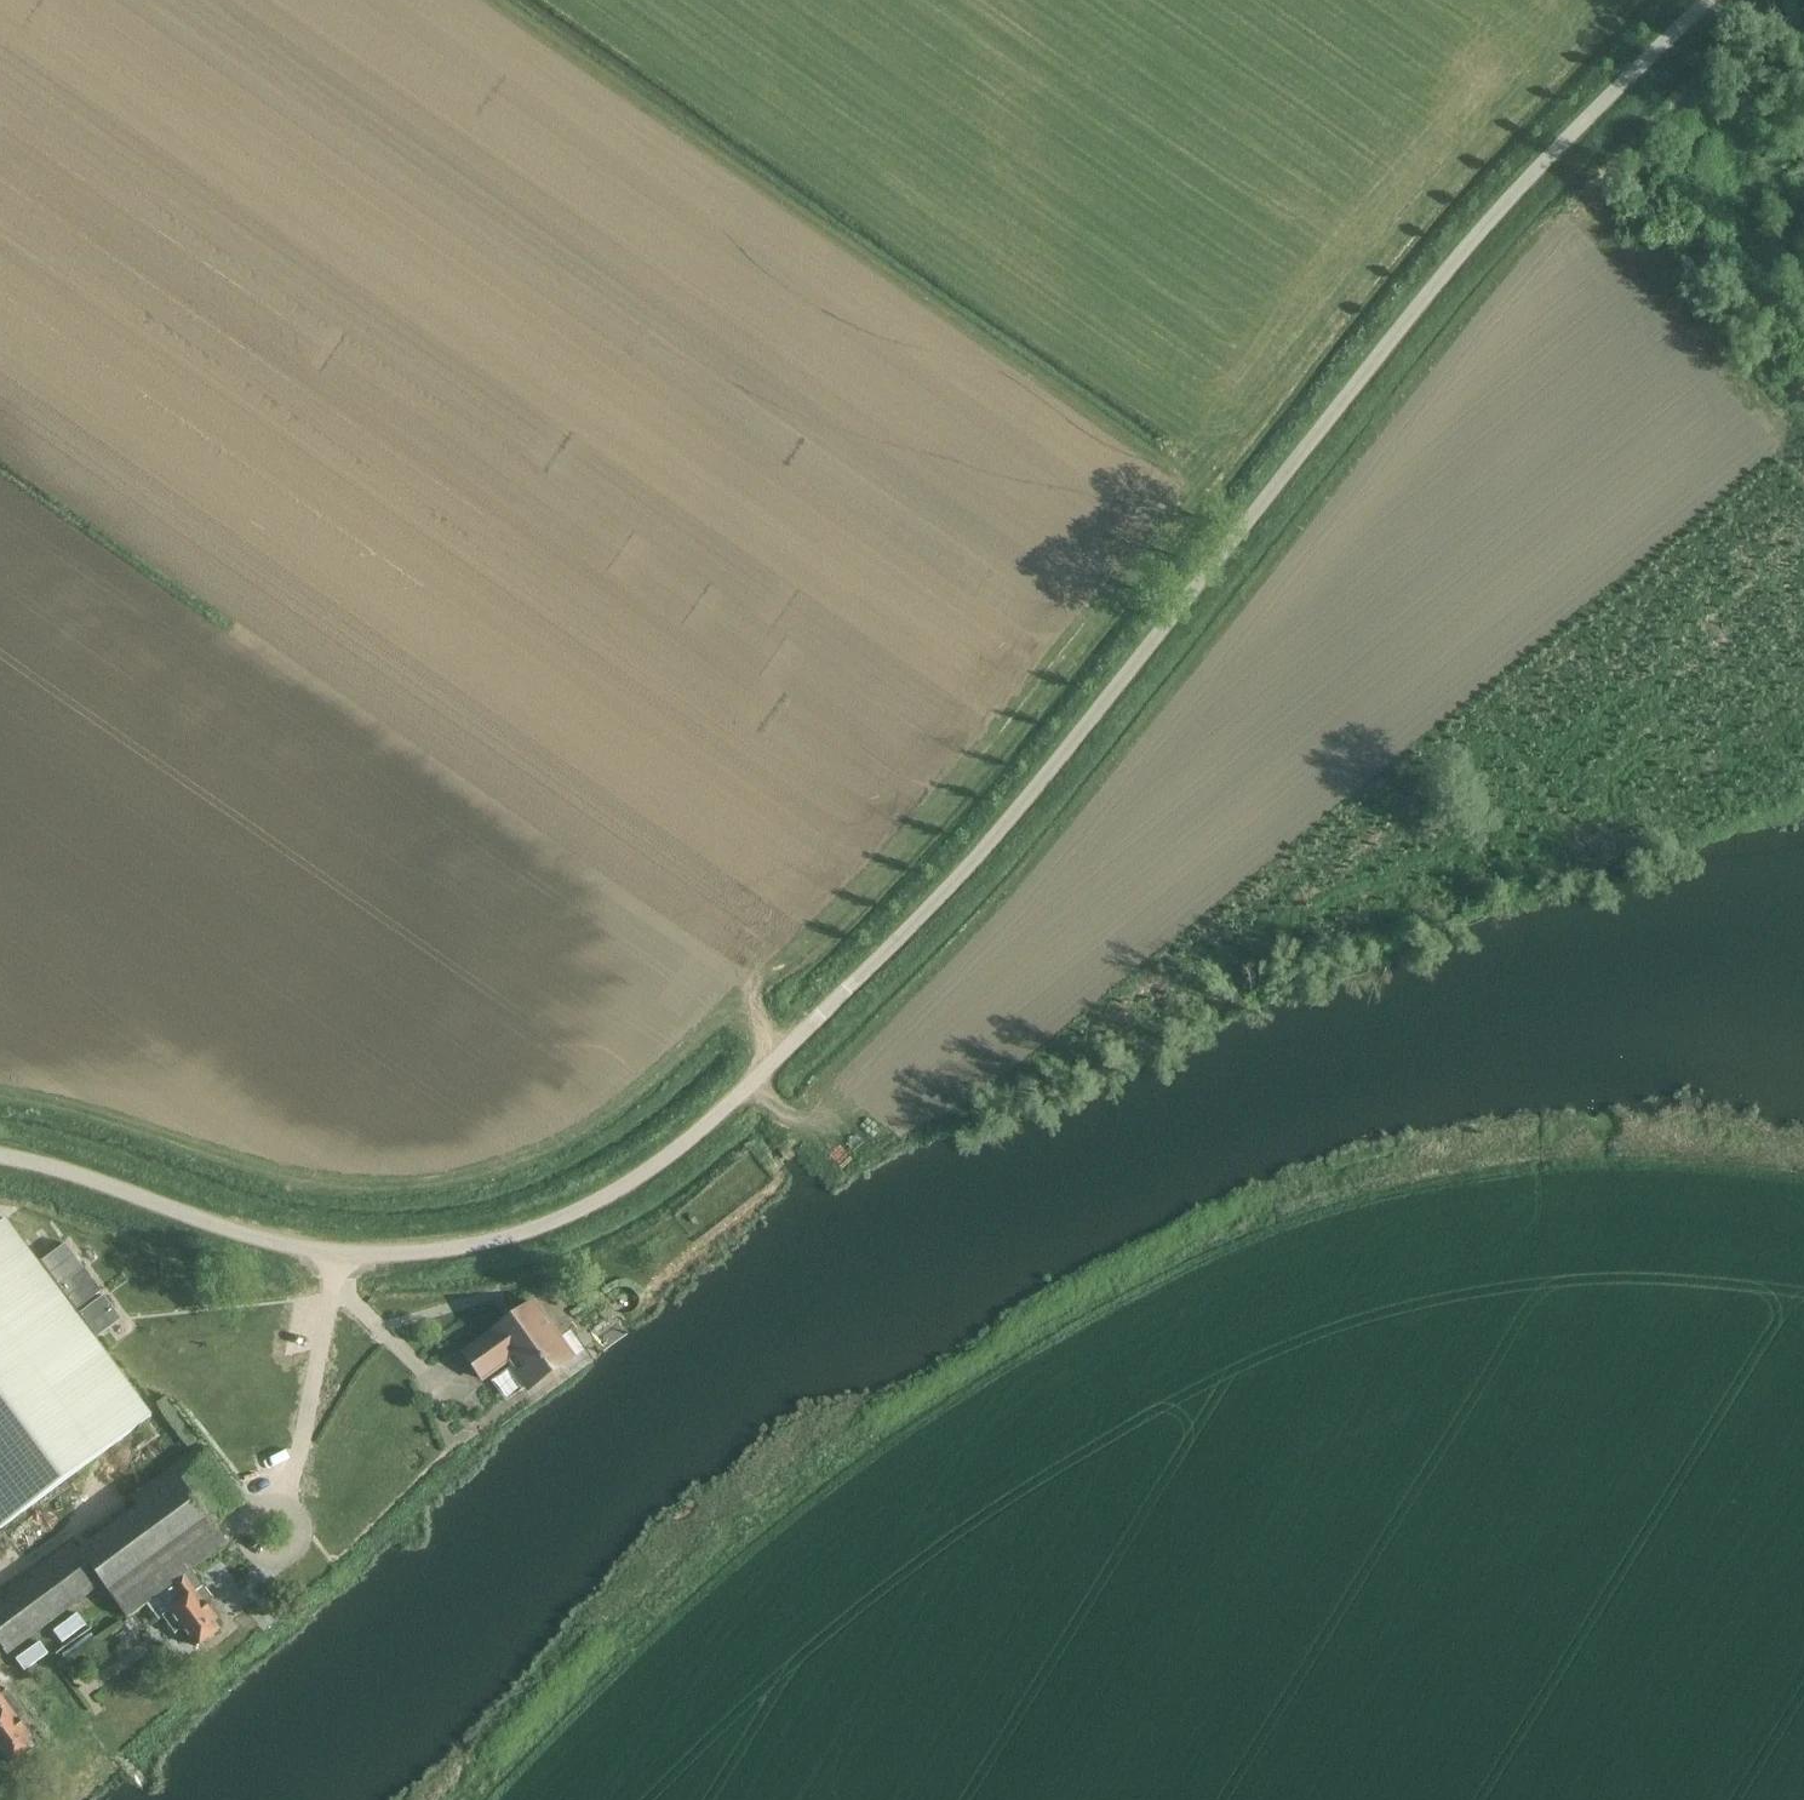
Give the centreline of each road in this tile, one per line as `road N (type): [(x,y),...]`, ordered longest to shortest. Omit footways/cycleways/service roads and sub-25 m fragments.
road 1 (unclassified): [(0,1163),(317,1260),(444,1267),(494,1256),(648,1187),(790,1069),(1002,844),(1518,200),(1722,0)]

